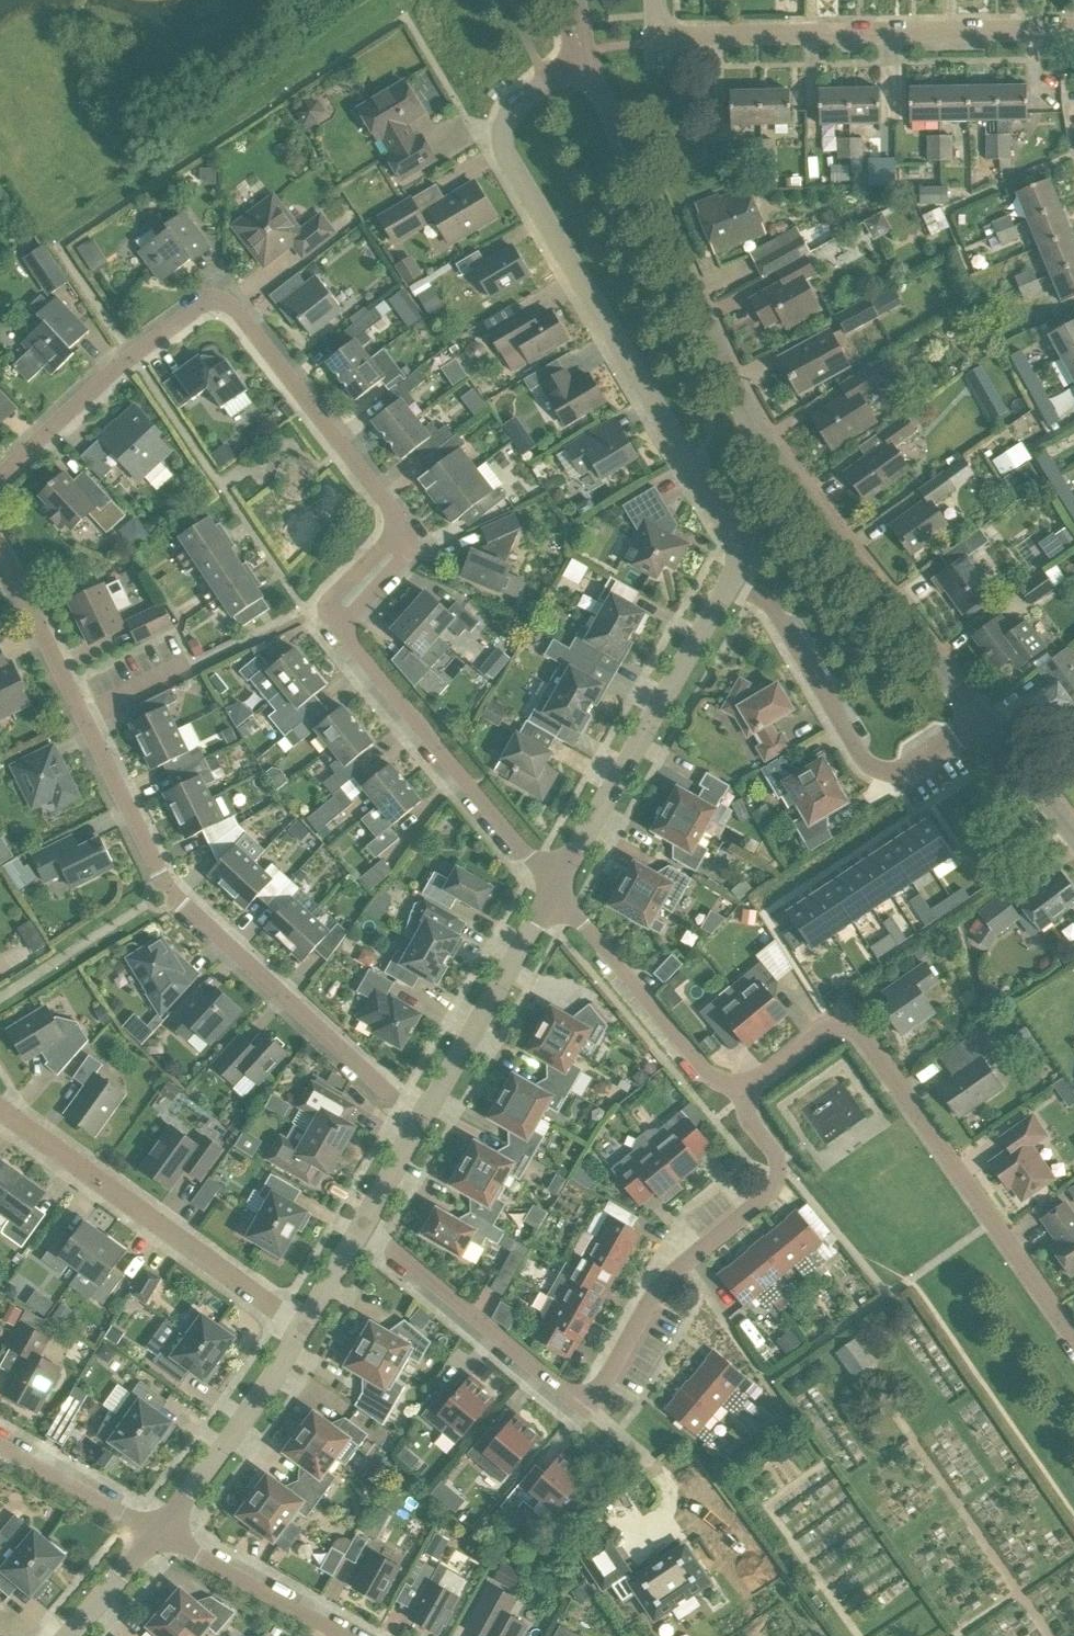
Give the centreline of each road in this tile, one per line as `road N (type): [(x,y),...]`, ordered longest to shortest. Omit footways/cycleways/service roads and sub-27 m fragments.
road 1 (residential): [(0,481),(126,368),(218,302),(234,306),(399,529),(394,549),(337,612),(345,634),(534,868)]
road 2 (tertiary): [(976,717),(757,431),(584,51)]
road 3 (residential): [(368,1230),(584,1401),(606,1392),(653,1303),(684,1267),(776,1187),(780,1170),(739,1100)]
road 4 (residential): [(735,582),(729,535),(502,147),(510,117),(584,51)]
road 5 (residential): [(425,1124),(192,912),(164,877),(87,715)]
road 6 (residential): [(1073,1343),(858,1027),(837,1026),(739,1100)]
road 7 (residential): [(1073,30),(659,41),(657,0)]
road 8 (residential): [(305,1332),(0,1112)]
road 9 (residential): [(558,897),(735,582)]
road 10 (residential): [(976,717),(910,769),(888,775),(863,761),(774,609),(735,582)]
road 11 (residential): [(739,1100),(558,897)]
road 12 (residential): [(425,1124),(558,897)]
road 13 (residential): [(158,1539),(305,1332)]
road 14 (residential): [(337,1635),(158,1539)]
road 15 (residential): [(87,715),(0,542)]
road 16 (residential): [(0,1448),(158,1539)]
road 17 (tertiary): [(1073,836),(976,717)]
road 18 (residential): [(74,1635),(158,1539)]
road 19 (residential): [(305,1332),(368,1230)]

